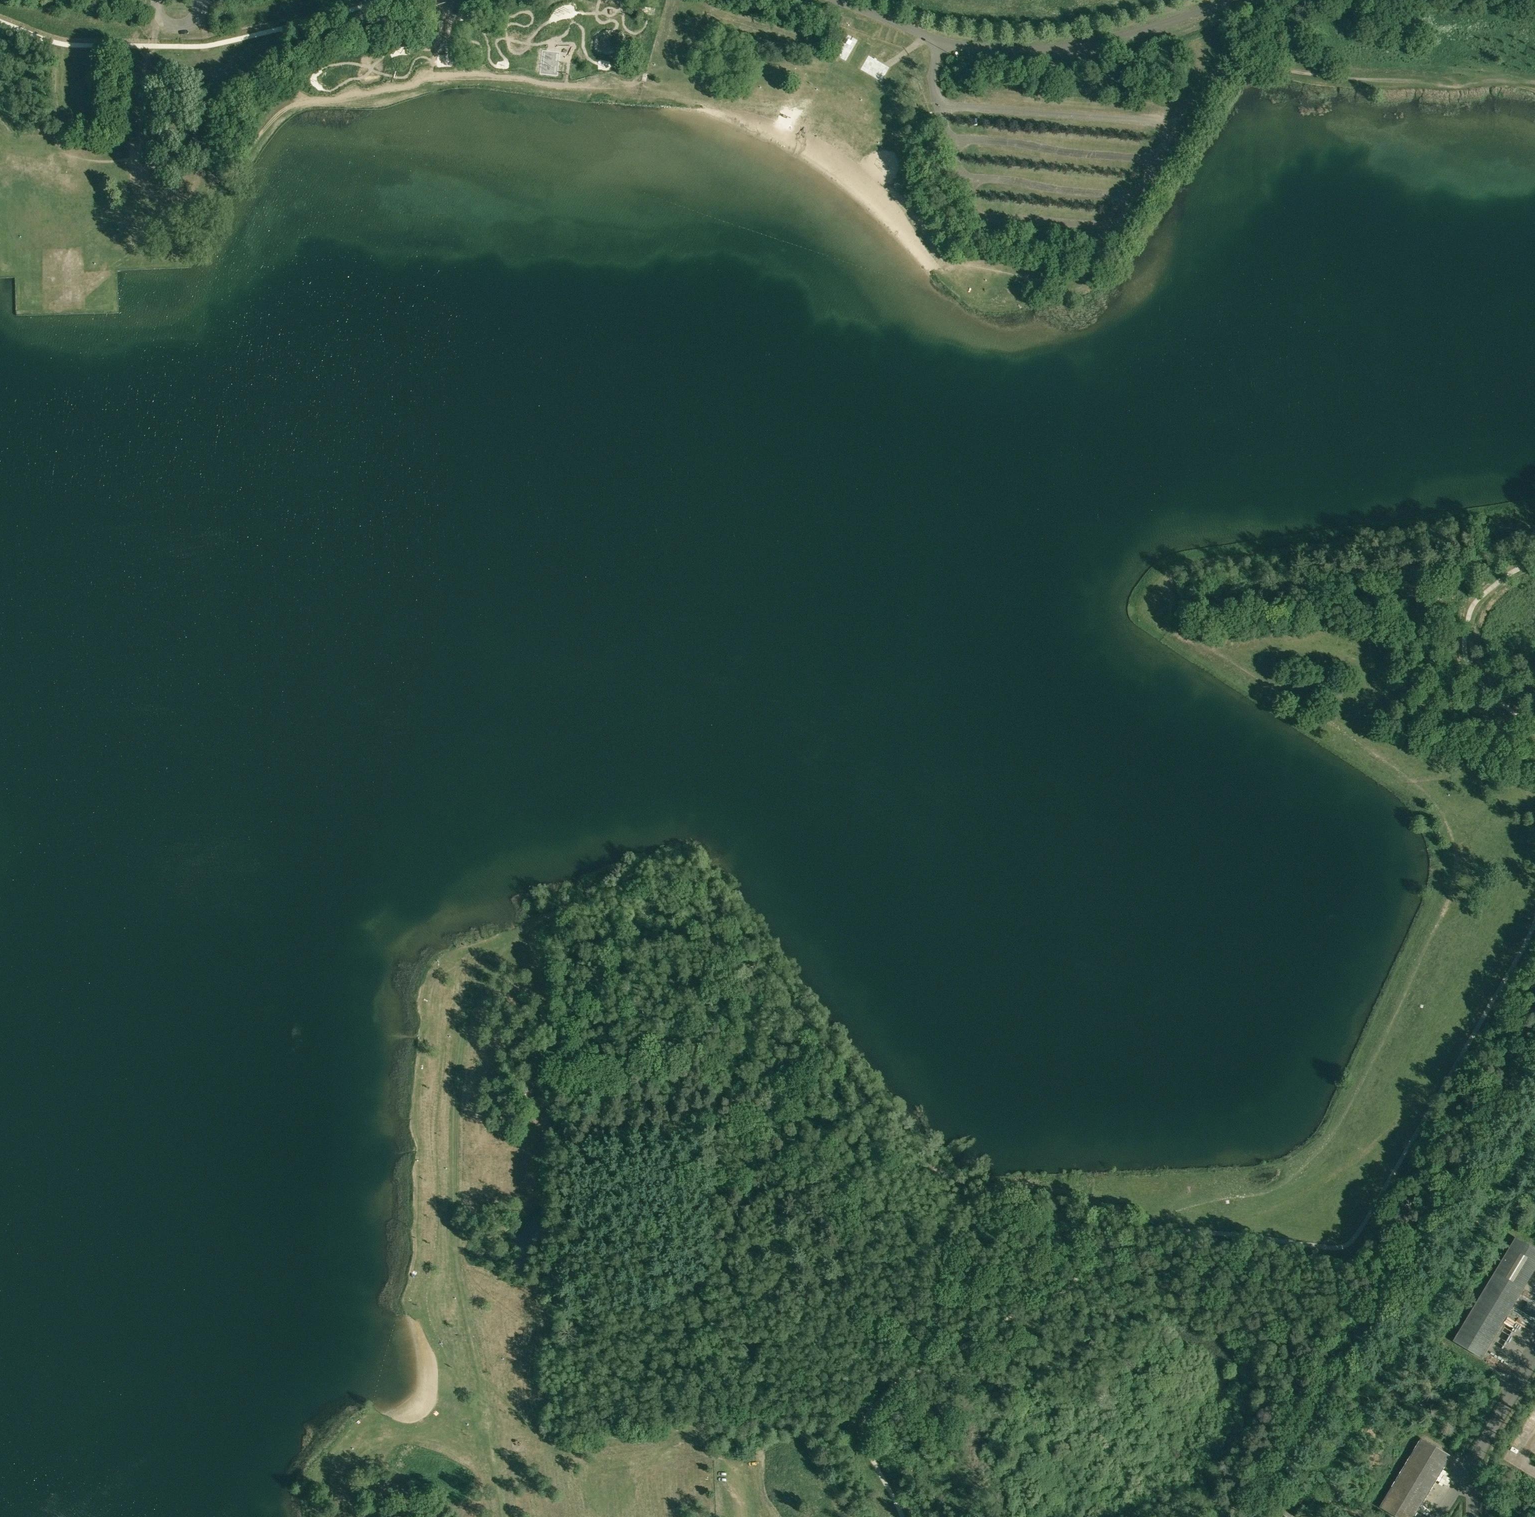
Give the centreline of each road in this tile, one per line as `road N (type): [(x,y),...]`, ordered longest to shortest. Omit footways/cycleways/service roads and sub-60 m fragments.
road 1 (unclassified): [(1255,1516),(1534,1050)]

